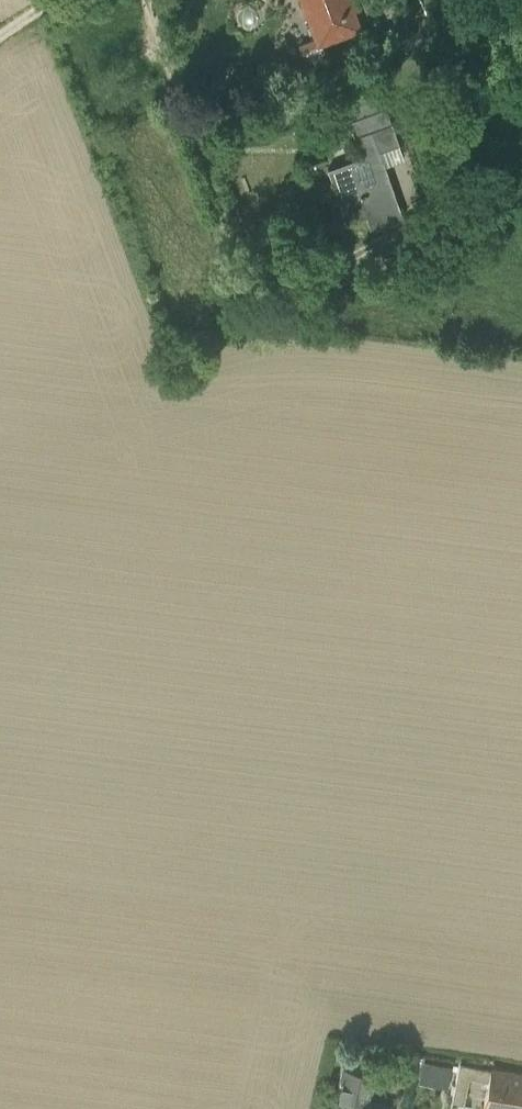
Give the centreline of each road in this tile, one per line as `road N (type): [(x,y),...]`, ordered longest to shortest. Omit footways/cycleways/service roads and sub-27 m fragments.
road 1 (unclassified): [(144,0),(221,215)]

